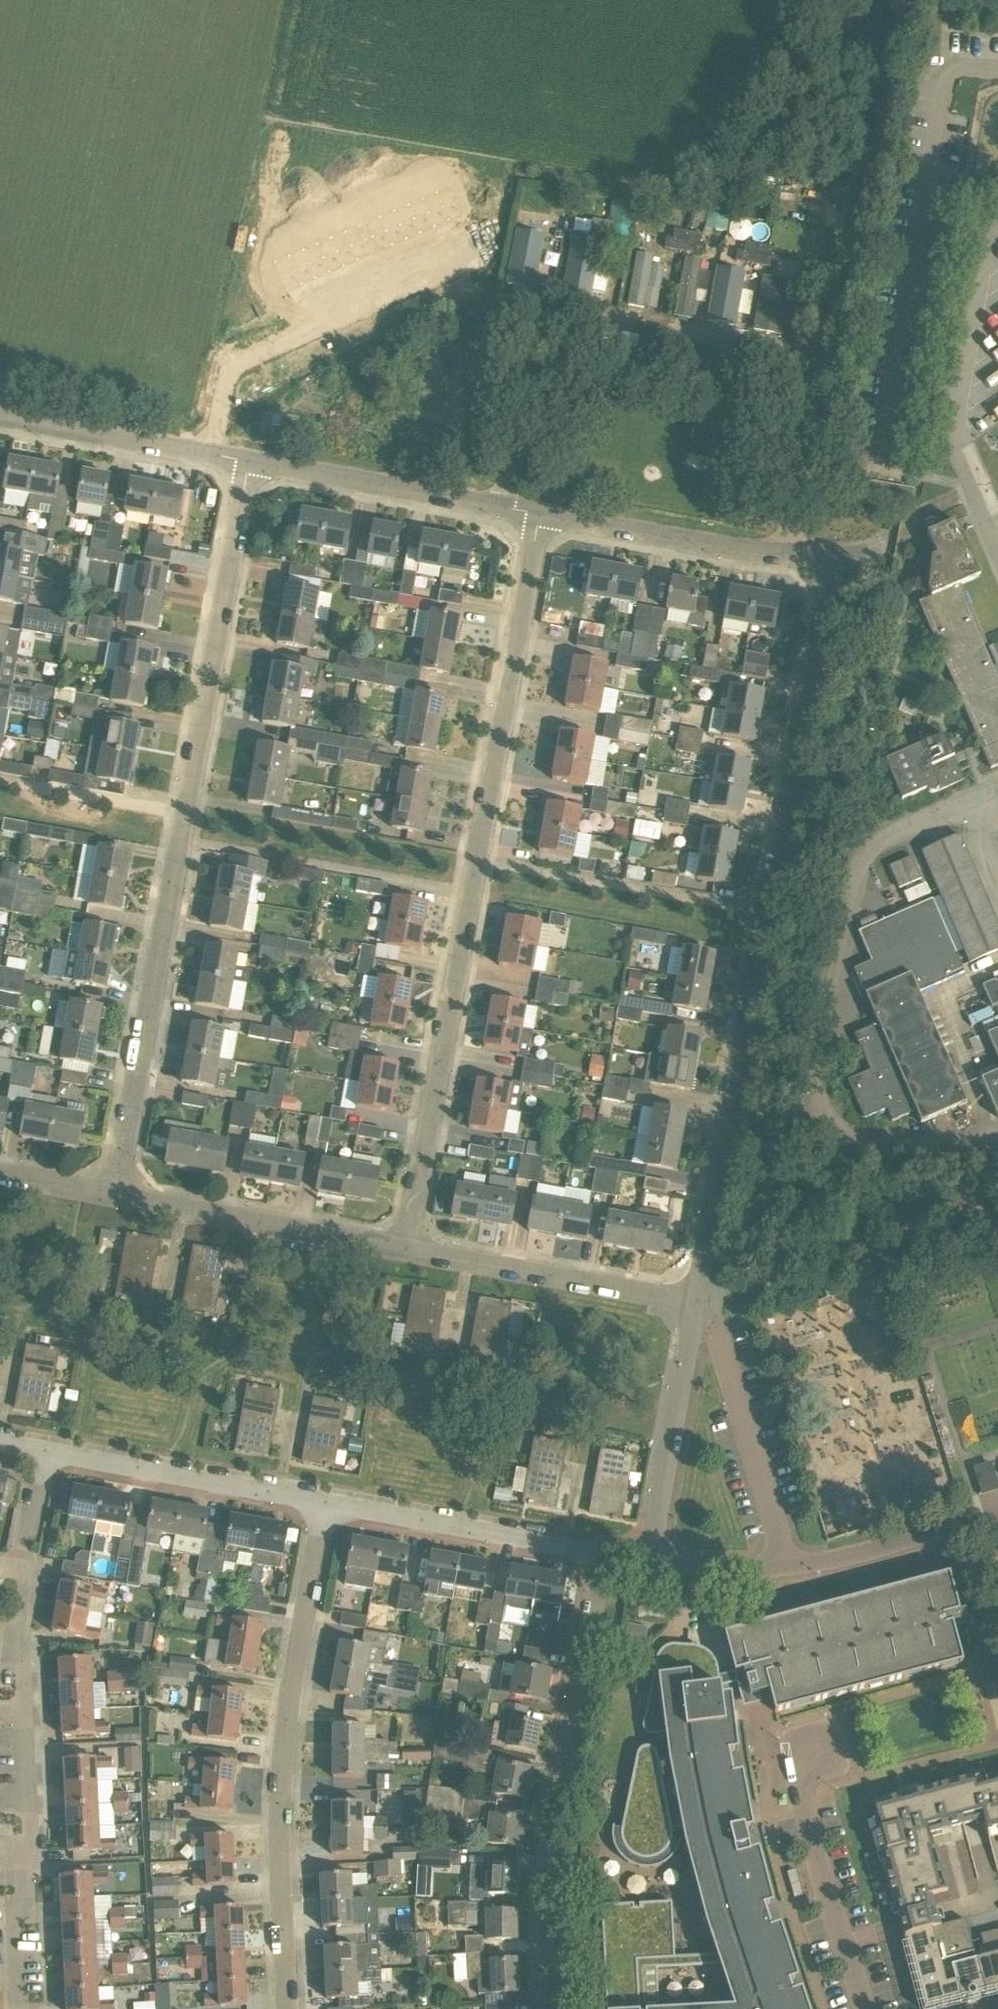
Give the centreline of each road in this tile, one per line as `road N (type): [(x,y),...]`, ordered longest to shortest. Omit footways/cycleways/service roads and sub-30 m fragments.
road 1 (residential): [(697,1301),(832,556),(791,553)]
road 2 (residential): [(407,1249),(539,516)]
road 3 (residential): [(117,1194),(249,462)]
road 4 (residential): [(791,553),(813,421),(800,370),(766,343),(618,317),(591,316),(549,337),(535,361),(506,509)]
road 5 (residential): [(19,2008),(13,1920),(30,1858),(21,1552),(51,1455)]
road 6 (residential): [(288,2008),(280,1810),(326,1505)]
road 7 (residential): [(551,2008),(552,1851),(605,1557)]
road 8 (residential): [(209,455),(232,364),(477,251)]
road 9 (residential): [(407,1249),(117,1194)]
road 10 (residential): [(697,1301),(407,1249)]
road 11 (residential): [(605,1557),(326,1505)]
road 12 (residential): [(326,1505),(51,1455)]
road 13 (residential): [(866,2008),(806,1801),(811,1749)]
road 14 (residential): [(506,509),(249,462)]
road 15 (residential): [(653,1557),(697,1301)]
road 16 (residential): [(791,553),(539,516)]
road 17 (residential): [(750,1569),(843,1560),(997,1515)]
road 18 (residential): [(209,455),(0,415)]

